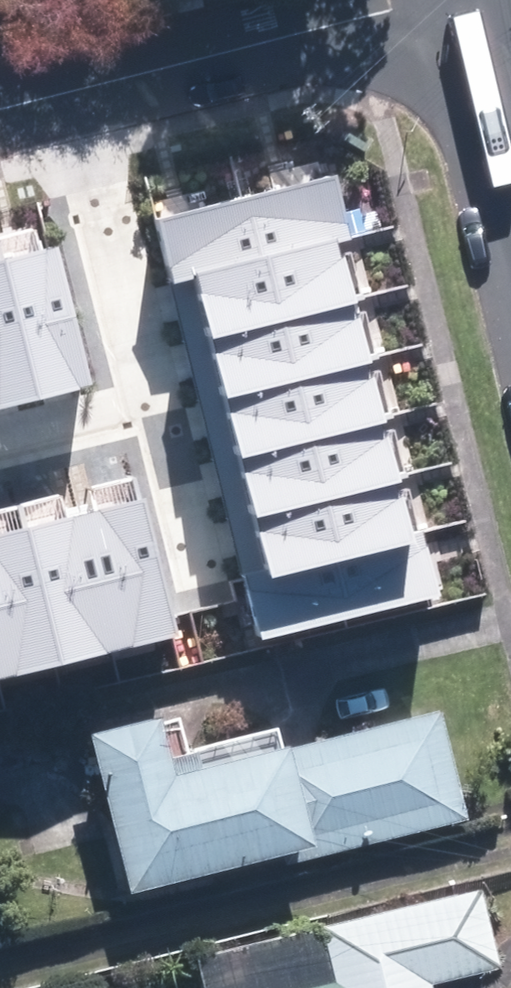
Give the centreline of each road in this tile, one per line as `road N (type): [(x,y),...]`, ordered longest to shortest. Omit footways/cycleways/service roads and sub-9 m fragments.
road 1 (residential): [(0,107),(436,0)]
road 2 (secondary): [(509,146),(470,0)]

